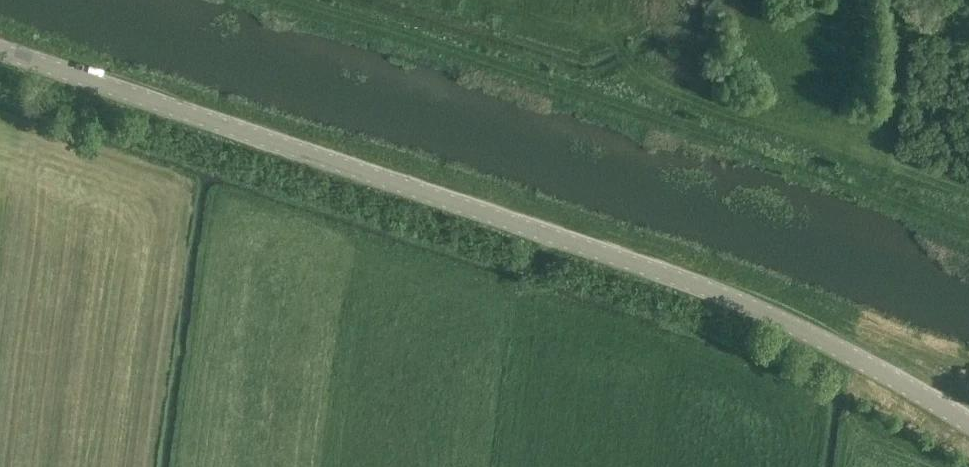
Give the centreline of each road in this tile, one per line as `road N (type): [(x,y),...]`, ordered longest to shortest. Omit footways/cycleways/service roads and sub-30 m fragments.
road 1 (tertiary): [(0,47),(701,286),(819,337),(968,422)]
road 2 (track): [(450,0),(566,37),(613,34),(635,65),(968,190)]
road 3 (track): [(299,0),(833,172)]
road 4 (track): [(833,172),(968,221)]

